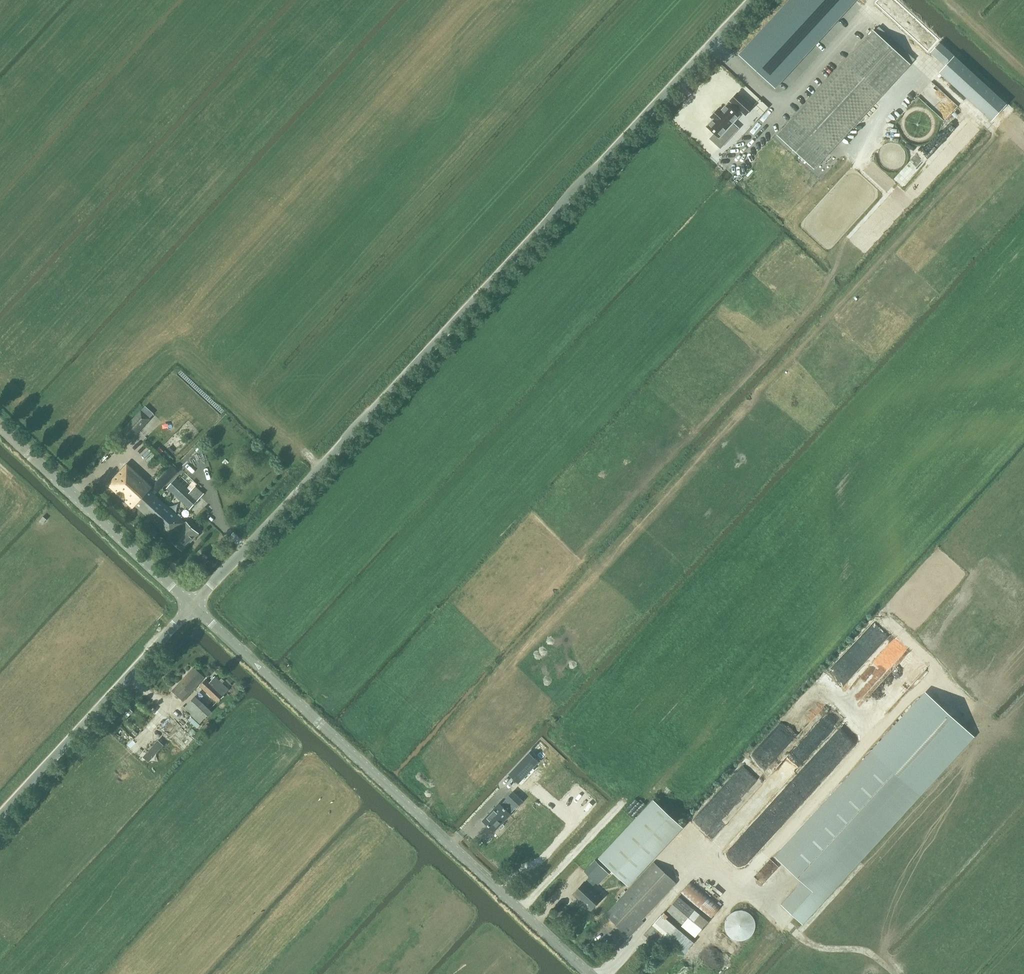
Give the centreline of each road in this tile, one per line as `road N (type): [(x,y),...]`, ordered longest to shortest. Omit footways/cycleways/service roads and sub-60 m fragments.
road 1 (unclassified): [(194,605),(752,0)]
road 2 (unclassified): [(588,973),(194,605)]
road 3 (track): [(890,973),(865,952),(814,947),(704,861),(601,973)]
road 4 (unclassified): [(0,812),(194,605)]
road 5 (unclassified): [(194,605),(0,429)]

